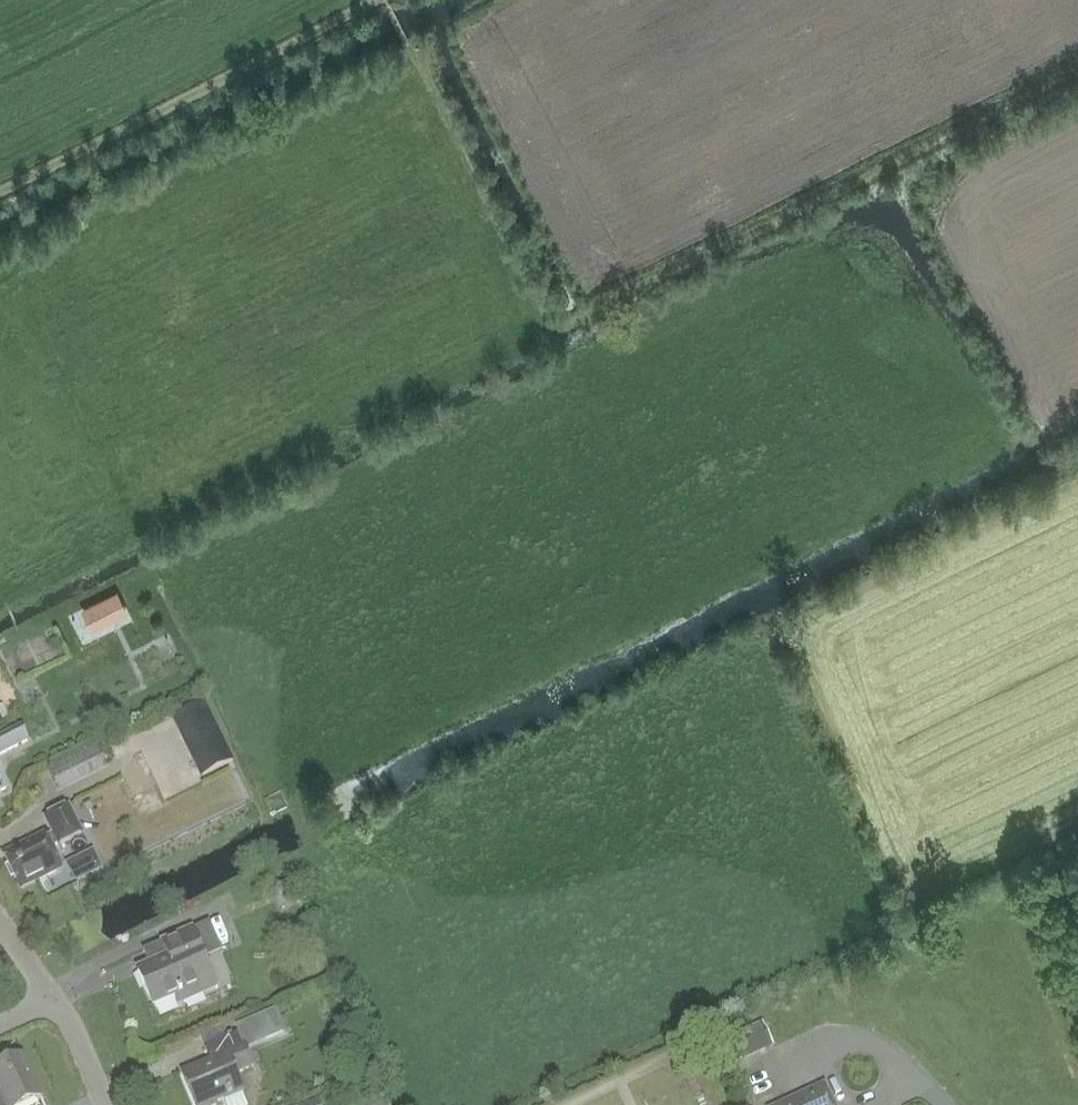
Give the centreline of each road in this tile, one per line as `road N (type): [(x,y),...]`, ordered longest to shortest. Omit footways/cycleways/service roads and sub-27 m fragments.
road 1 (track): [(0,195),(374,0)]

